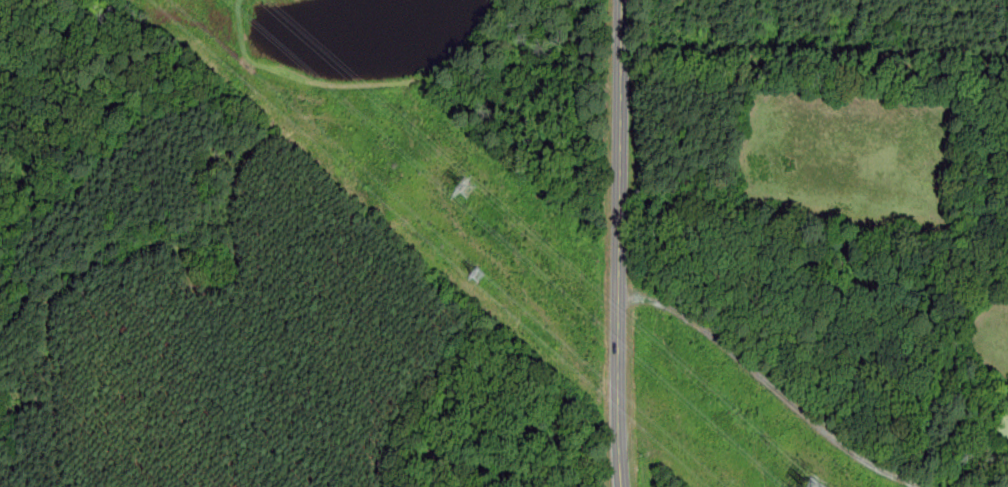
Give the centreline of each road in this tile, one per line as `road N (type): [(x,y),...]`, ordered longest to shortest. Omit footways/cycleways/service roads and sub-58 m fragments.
road 1 (tertiary): [(622,486),(622,0)]

